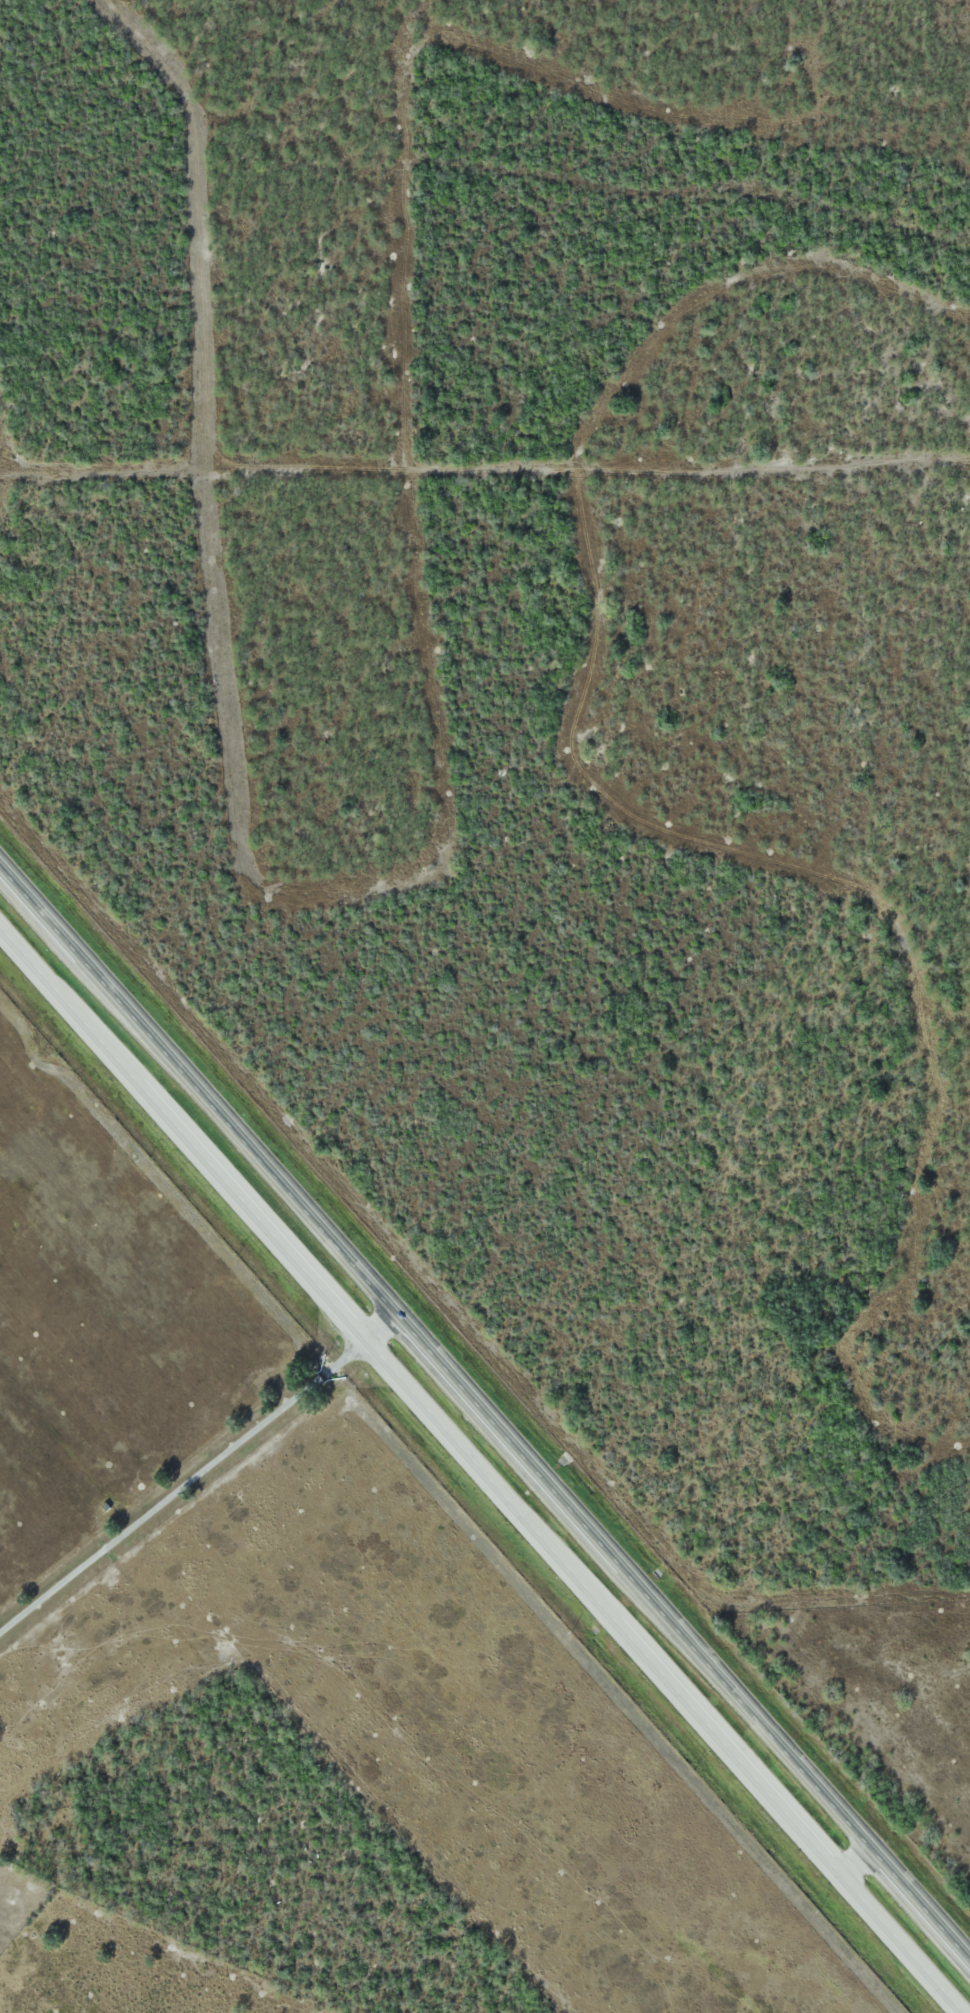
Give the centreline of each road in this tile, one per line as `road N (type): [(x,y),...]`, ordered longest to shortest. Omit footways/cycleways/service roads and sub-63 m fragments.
road 1 (trunk): [(969,1958),(0,858)]
road 2 (trunk): [(366,1342),(968,2012)]
road 3 (trunk): [(0,926),(366,1342)]

